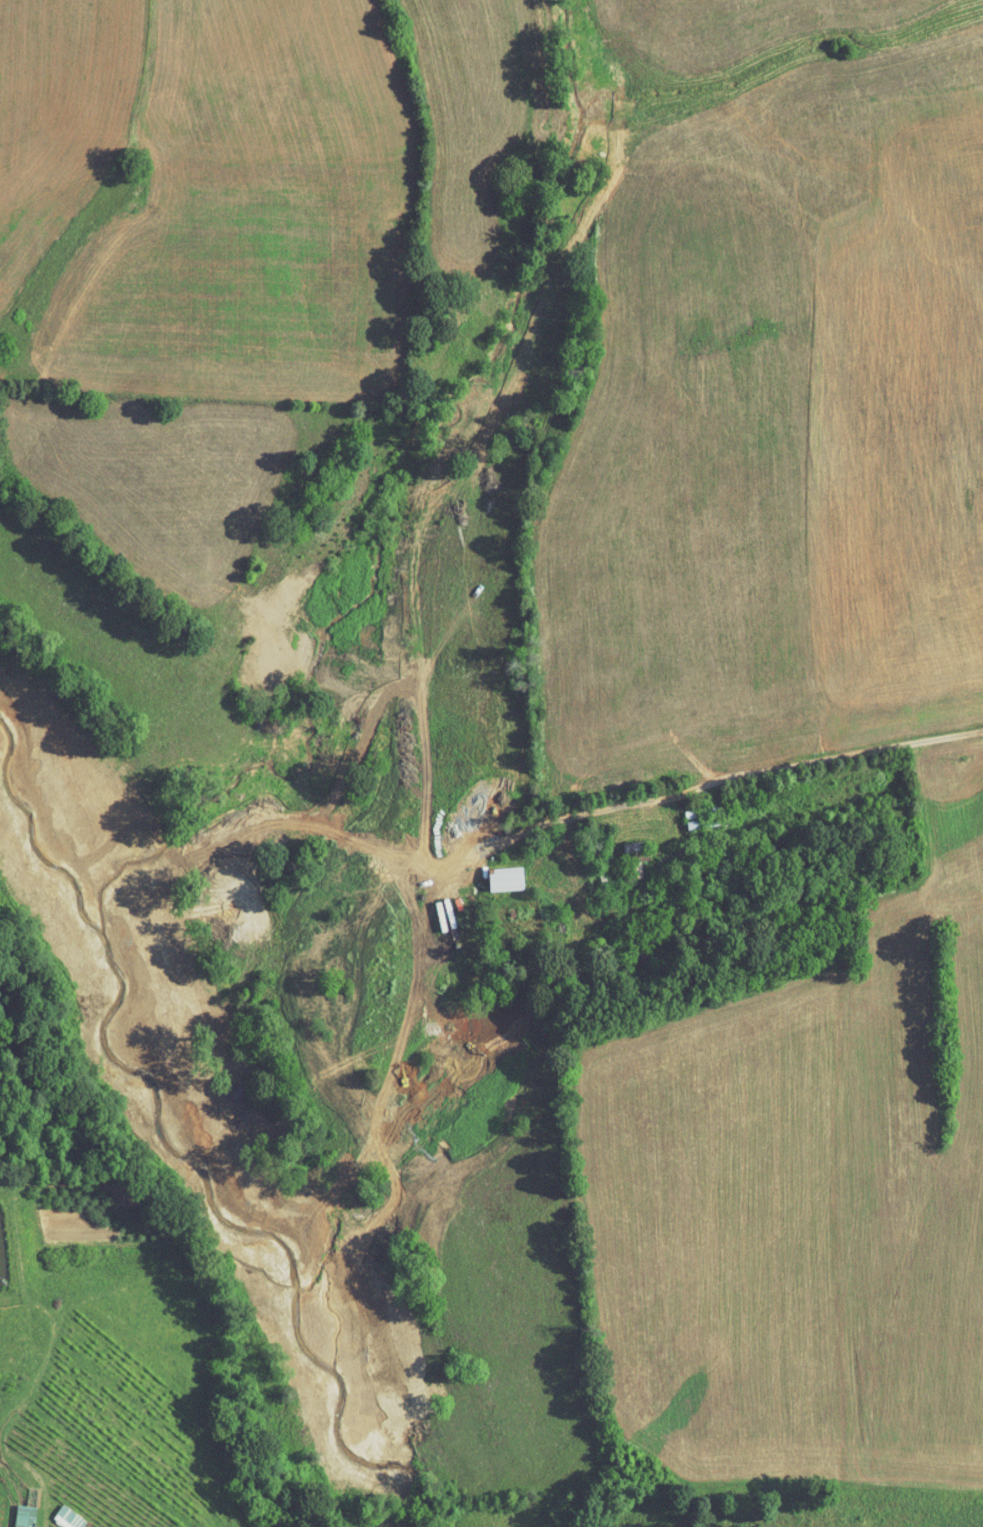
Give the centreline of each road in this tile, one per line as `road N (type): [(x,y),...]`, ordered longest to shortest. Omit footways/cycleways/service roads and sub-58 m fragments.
road 1 (residential): [(982,734),(705,789)]

